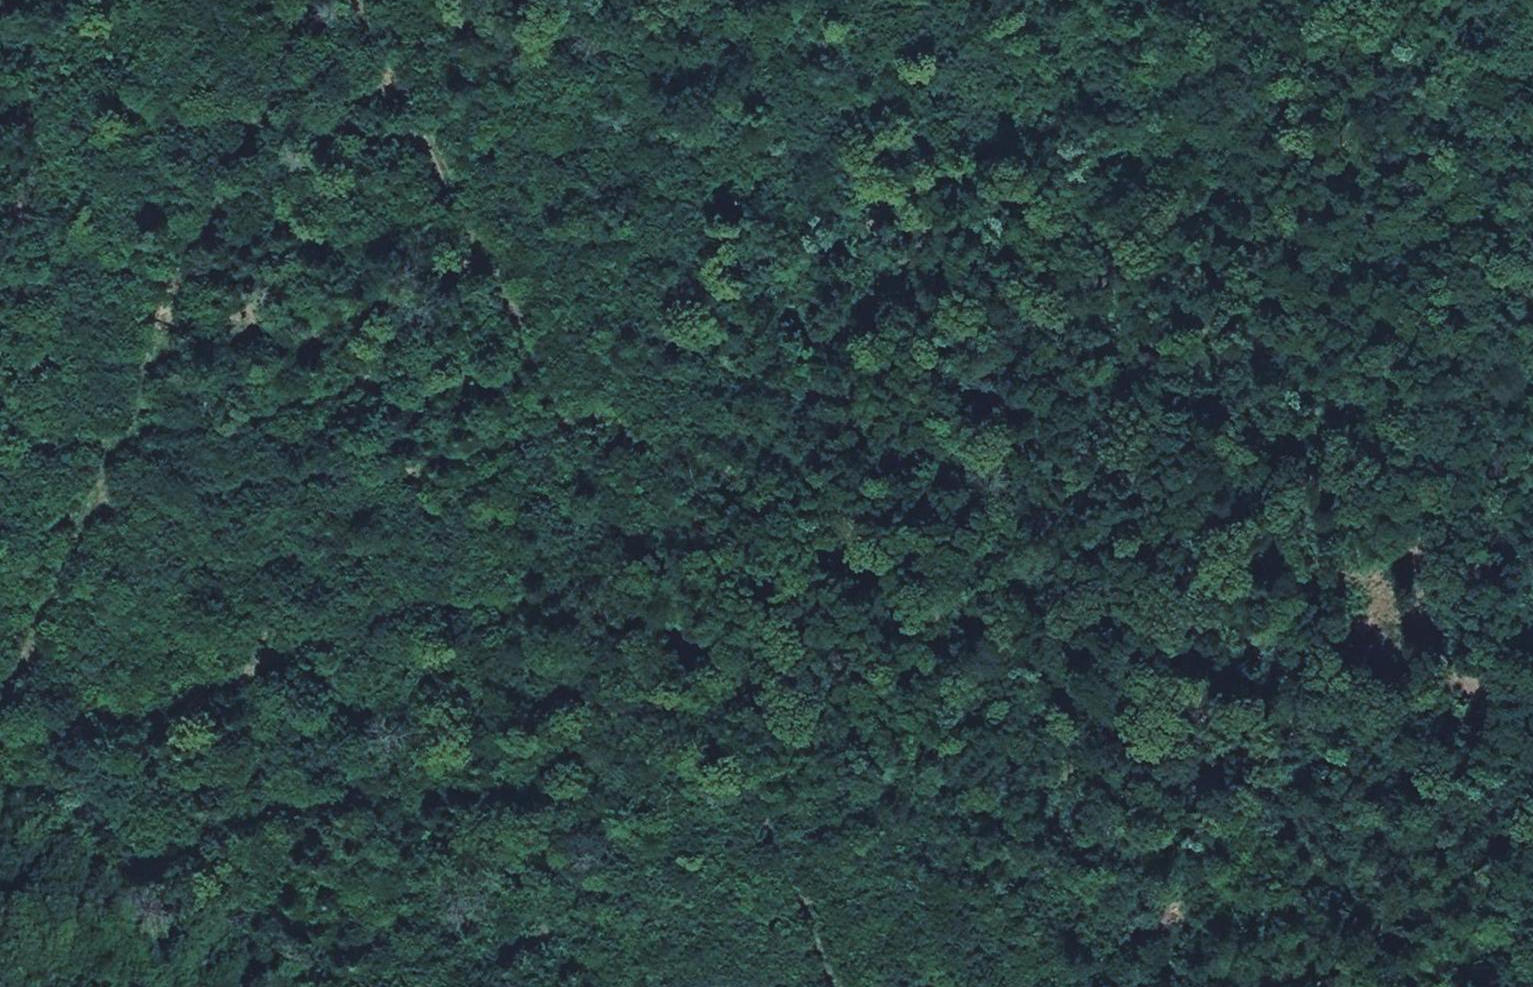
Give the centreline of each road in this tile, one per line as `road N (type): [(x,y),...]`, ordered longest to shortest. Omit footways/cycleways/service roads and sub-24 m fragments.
road 1 (track): [(1204,0),(1041,102),(796,386),(644,596),(563,650),(0,895)]

